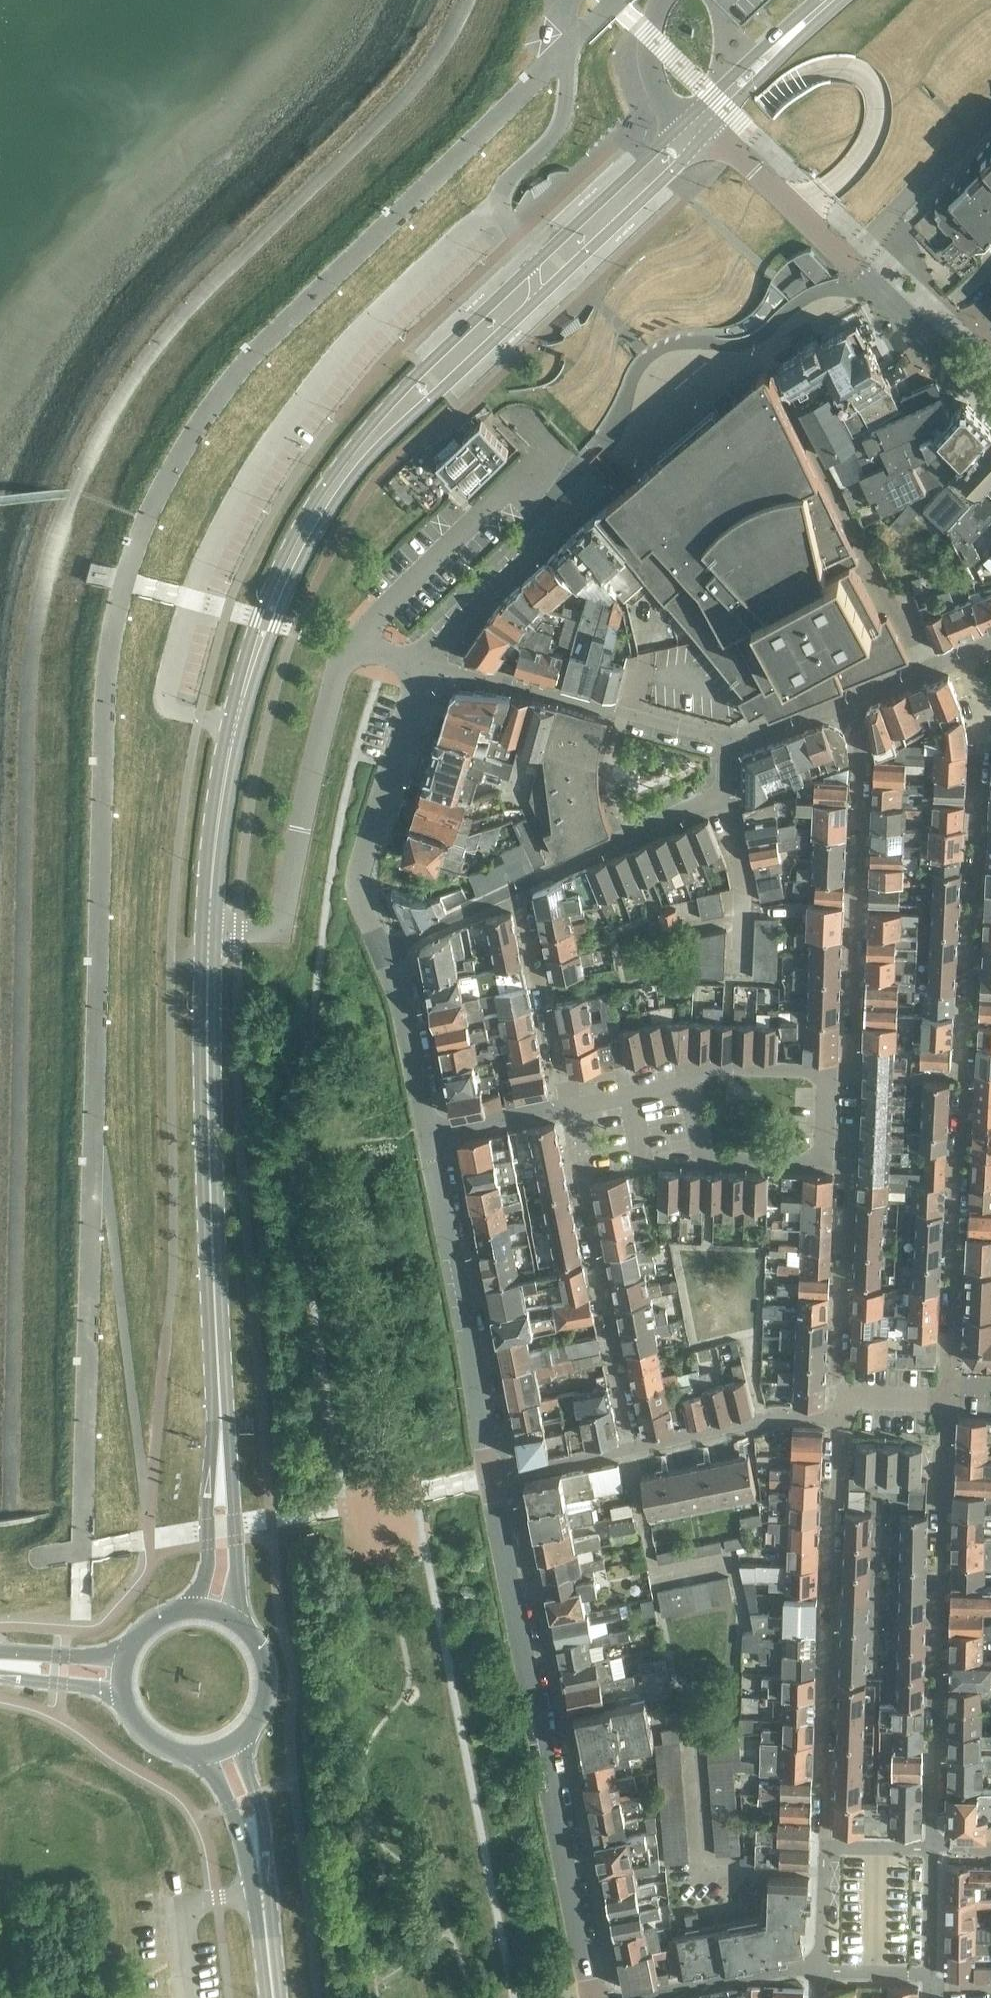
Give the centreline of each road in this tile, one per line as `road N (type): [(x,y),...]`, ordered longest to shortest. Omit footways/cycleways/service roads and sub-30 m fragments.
road 1 (residential): [(964,655),(983,707),(947,1385)]
road 2 (residential): [(421,669),(599,488),(549,445),(382,605),(352,653)]
road 3 (residential): [(592,1997),(492,1477)]
road 4 (secondary): [(215,938),(220,1467)]
road 5 (secondary): [(688,116),(412,378),(340,485)]
road 6 (secondary): [(340,485),(707,132)]
road 7 (secondary): [(340,485),(267,621),(235,728),(215,938)]
road 8 (residential): [(932,1848),(946,1400)]
road 9 (residential): [(837,1417),(823,1846)]
road 10 (residential): [(842,702),(860,744),(852,1060),(835,1075)]
road 11 (residential): [(215,938),(265,934),(284,915),(338,671),(352,653)]
road 12 (residential): [(492,1477),(431,1136)]
road 13 (residential): [(566,1111),(629,1446)]
road 14 (residential): [(927,670),(779,381)]
road 15 (residential): [(400,947),(376,902),(383,813),(421,669)]
road 16 (residential): [(839,1395),(845,1177),(830,1162)]
road 17 (residential): [(566,1111),(518,887)]
road 18 (residential): [(518,887),(723,796)]
road 19 (residential): [(629,1446),(777,1415),(837,1417)]
road 20 (residential): [(421,669),(626,714)]
road 21 (residential): [(614,1997),(818,1968)]
road 22 (residential): [(846,257),(990,120)]
road 23 (residential): [(691,1085),(710,1158),(830,1162)]
road 24 (residential): [(431,1136),(400,947)]
road 25 (residential): [(846,257),(707,132)]
road 26 (secondary): [(829,0),(688,116)]
road 27 (secondary): [(707,132),(831,0)]
road 28 (residential): [(739,972),(742,864),(723,796)]
road 29 (residential): [(990,393),(868,277)]
road 30 (secondary): [(228,1616),(237,1542),(220,1467)]
road 31 (secondary): [(236,1742),(260,1714),(268,1677),(256,1641),(228,1616)]
road 32 (residential): [(835,1075),(710,1069),(691,1085)]
road 33 (secondary): [(220,1467),(208,1511),(209,1569),(193,1607)]
road 34 (residential): [(492,1477),(629,1446)]
road 35 (residential): [(431,1136),(566,1111)]
road 36 (secondary): [(258,1861),(275,1997)]
road 37 (residential): [(400,947),(518,887)]
road 38 (unclassified): [(688,116),(655,80),(646,45),(660,0)]
road 39 (residential): [(566,1111),(691,1085)]
road 40 (residential): [(930,1973),(932,1848)]
road 41 (secondary): [(258,1861),(260,1810),(236,1742)]
road 42 (residential): [(823,1846),(818,1968)]
road 43 (residential): [(729,743),(842,702)]

